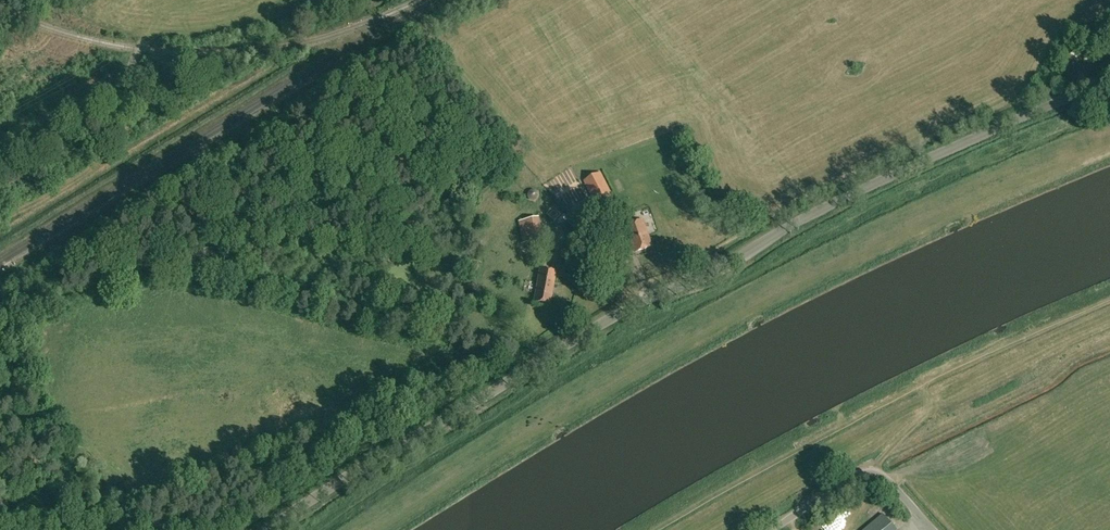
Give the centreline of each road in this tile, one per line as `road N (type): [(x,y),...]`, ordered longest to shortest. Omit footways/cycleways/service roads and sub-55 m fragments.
road 1 (unclassified): [(269,529),(618,315),(828,206),(1109,80)]
road 2 (track): [(0,248),(313,58)]
road 3 (track): [(0,221),(95,162),(146,40)]
road 4 (unclassified): [(933,529),(875,474),(845,483),(773,529)]

